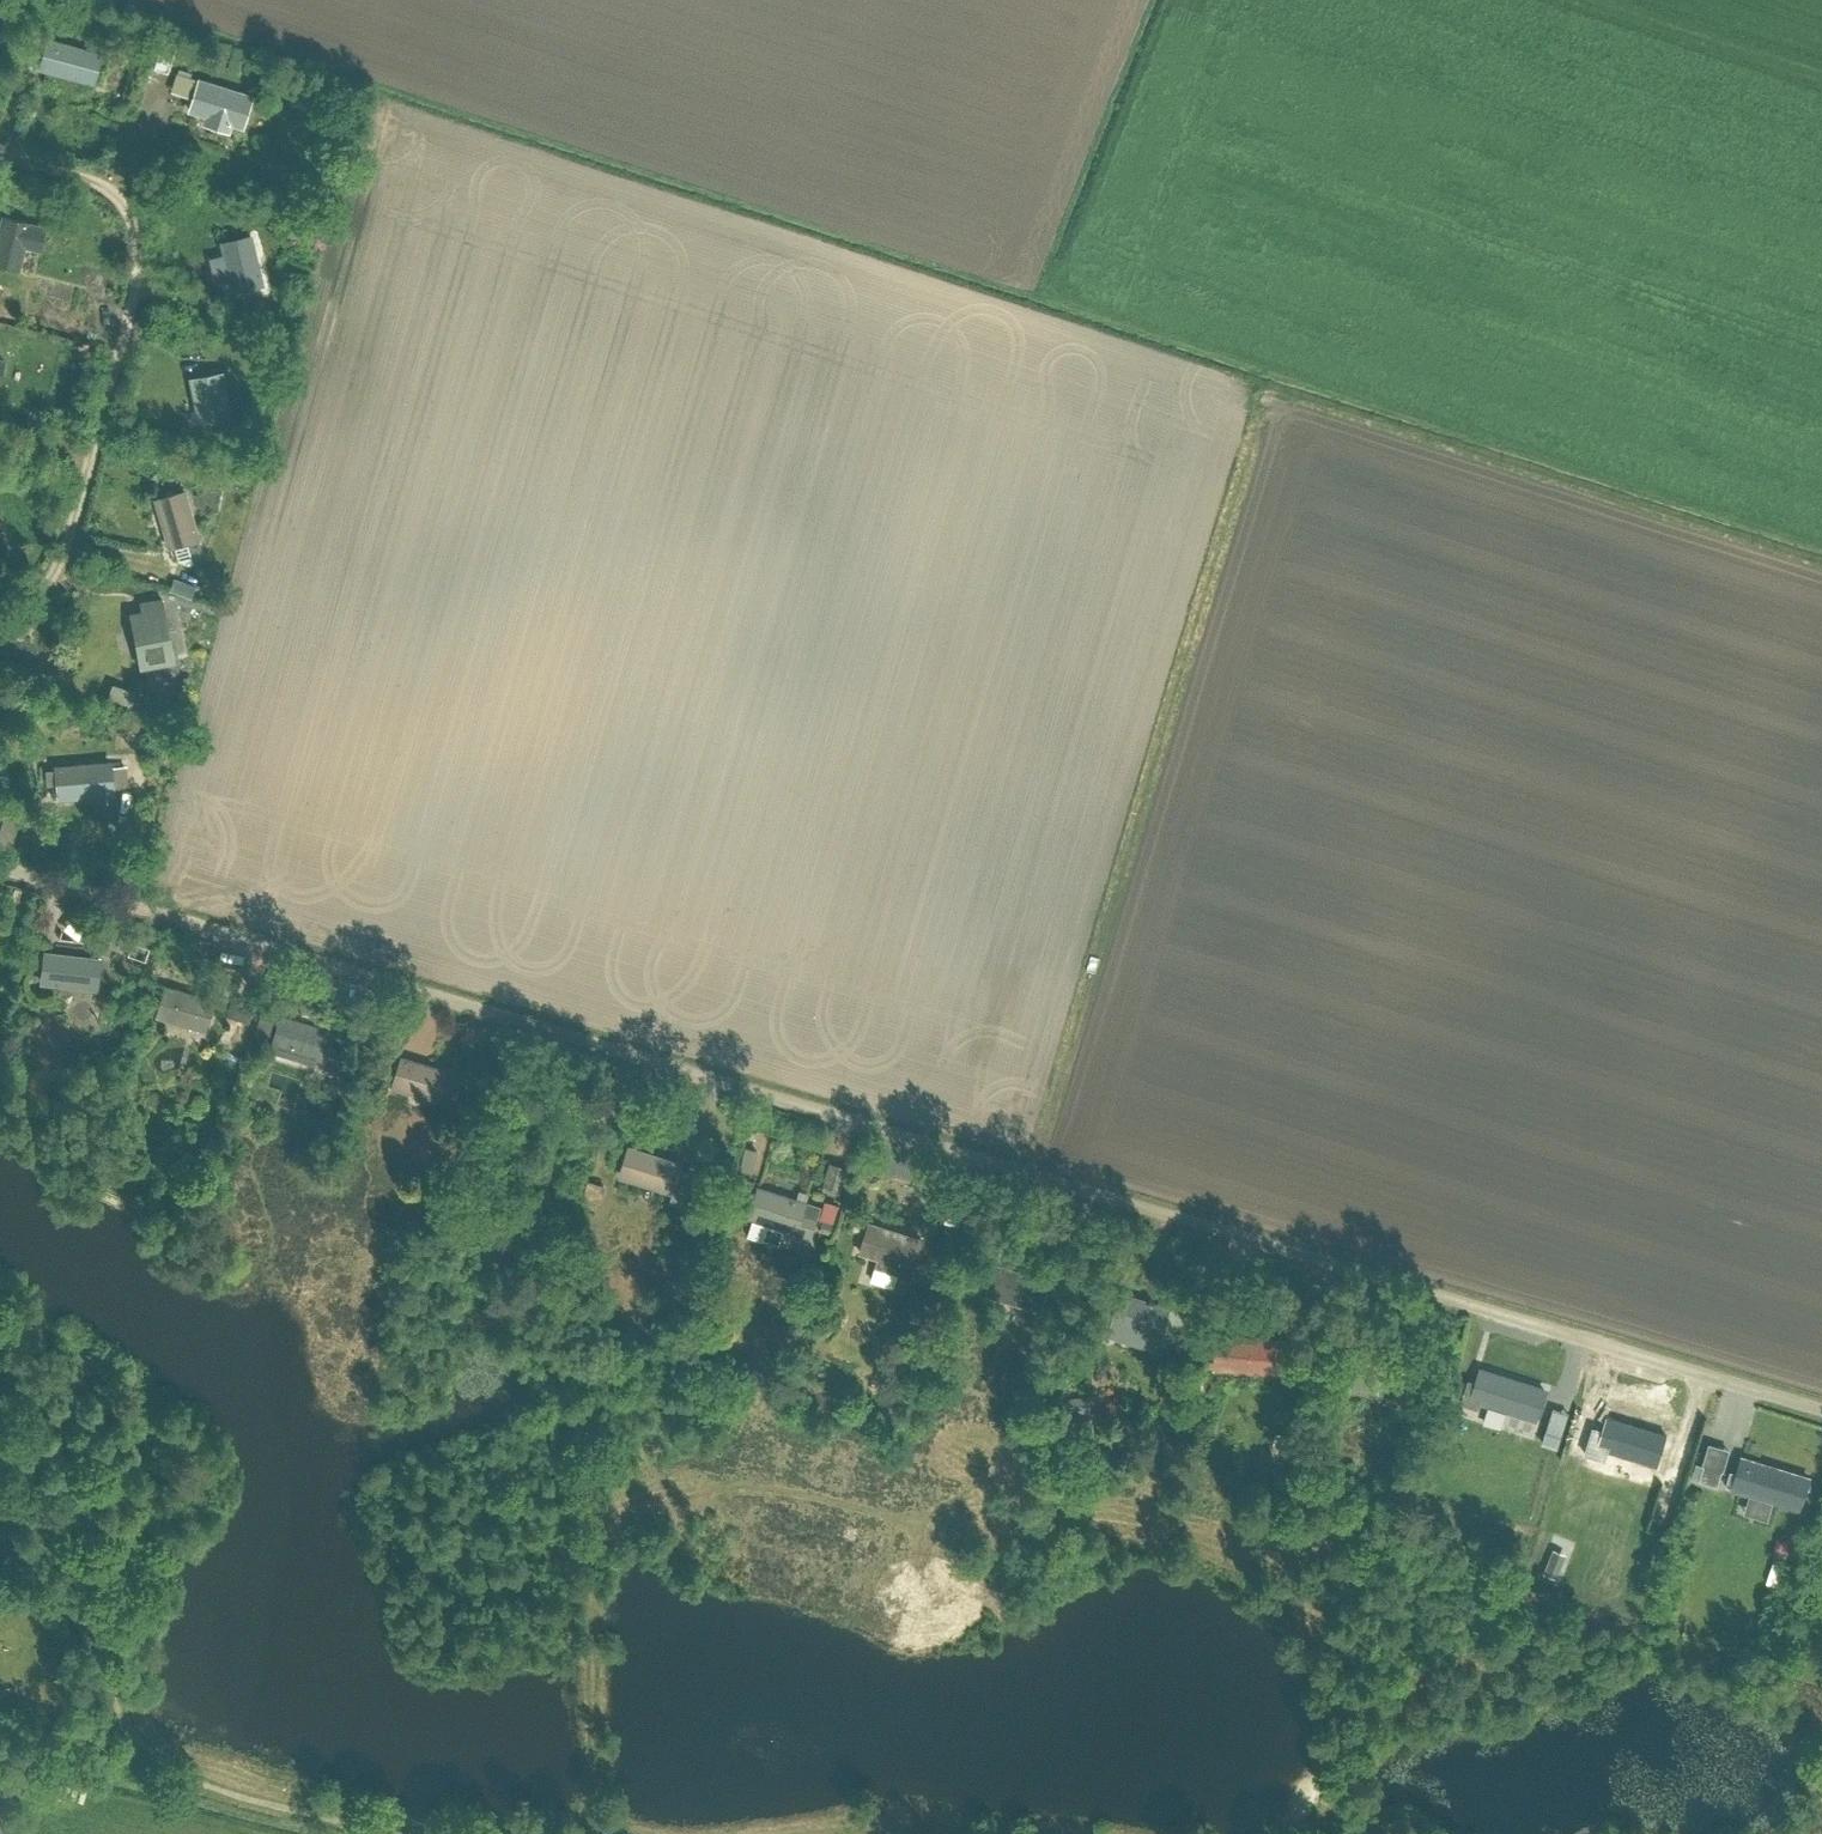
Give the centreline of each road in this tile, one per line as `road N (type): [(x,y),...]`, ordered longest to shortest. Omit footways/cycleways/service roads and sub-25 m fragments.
road 1 (residential): [(0,864),(1821,1410)]
road 2 (track): [(406,1833),(190,1777),(124,1723),(57,1417),(0,1311)]
road 3 (residential): [(0,614),(28,605),(62,566),(138,258),(130,215),(118,196),(0,155)]

